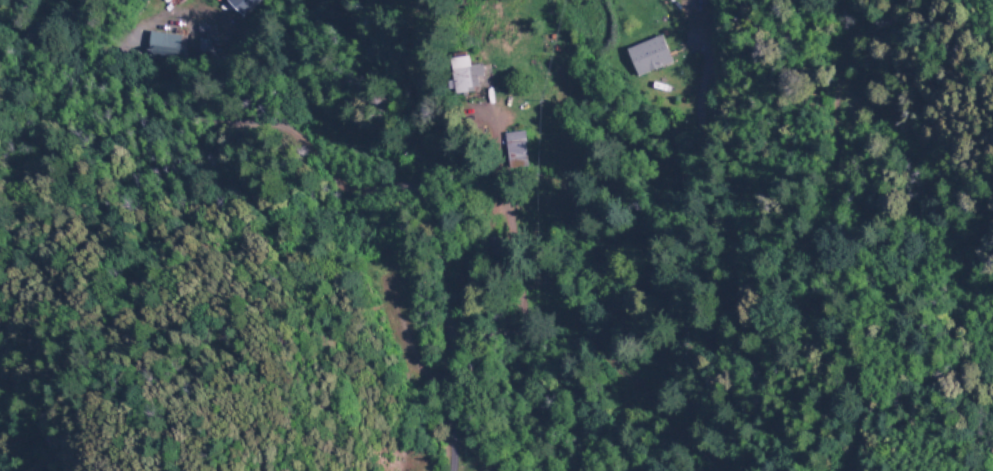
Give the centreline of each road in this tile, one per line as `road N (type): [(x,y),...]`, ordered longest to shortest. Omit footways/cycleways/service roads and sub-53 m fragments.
road 1 (residential): [(352,383),(358,323),(345,235),(304,182),(243,154),(181,167),(151,156),(114,109),(0,91)]
road 2 (residential): [(561,300),(580,327),(580,345),(542,375),(434,389),(352,383)]
road 3 (residential): [(992,276),(968,470)]
road 4 (residential): [(418,387),(424,289),(398,196)]
road 5 (residential): [(701,470),(767,356)]

